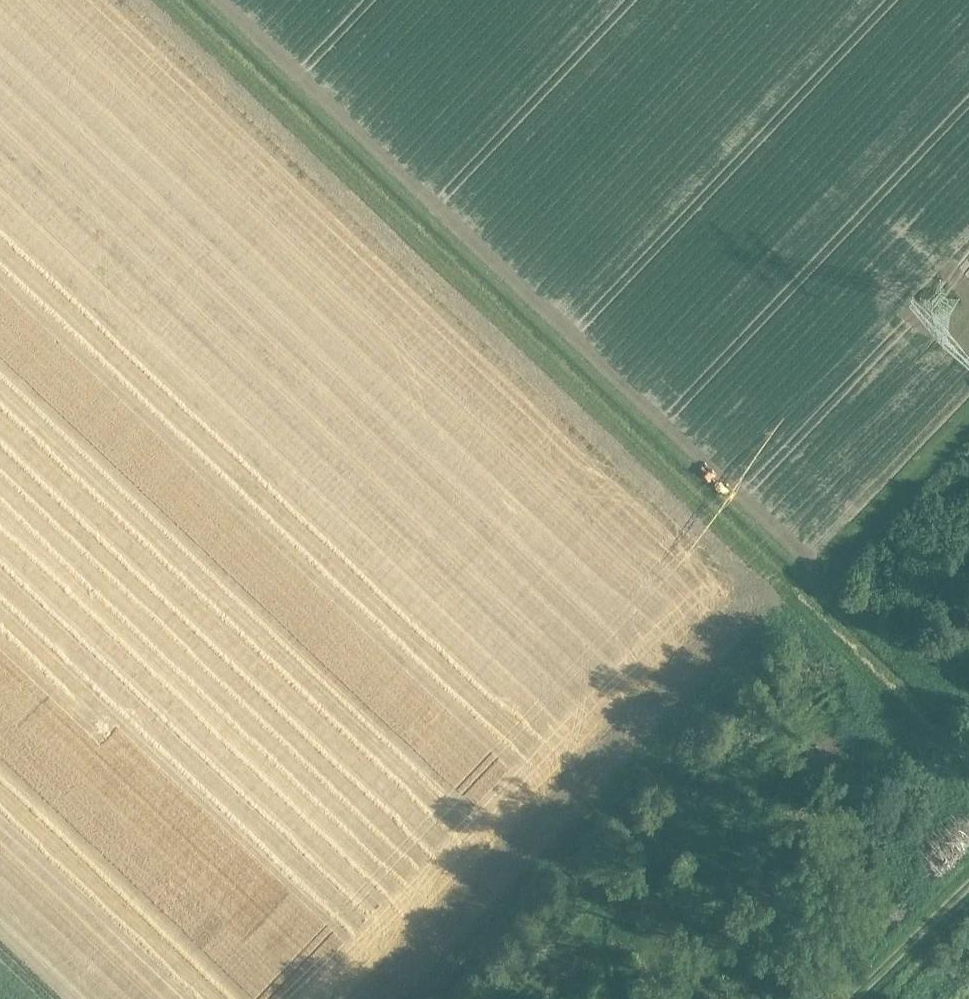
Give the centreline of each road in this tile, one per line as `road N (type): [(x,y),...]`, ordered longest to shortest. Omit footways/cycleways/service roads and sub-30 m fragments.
road 1 (track): [(846,998),(968,881)]

